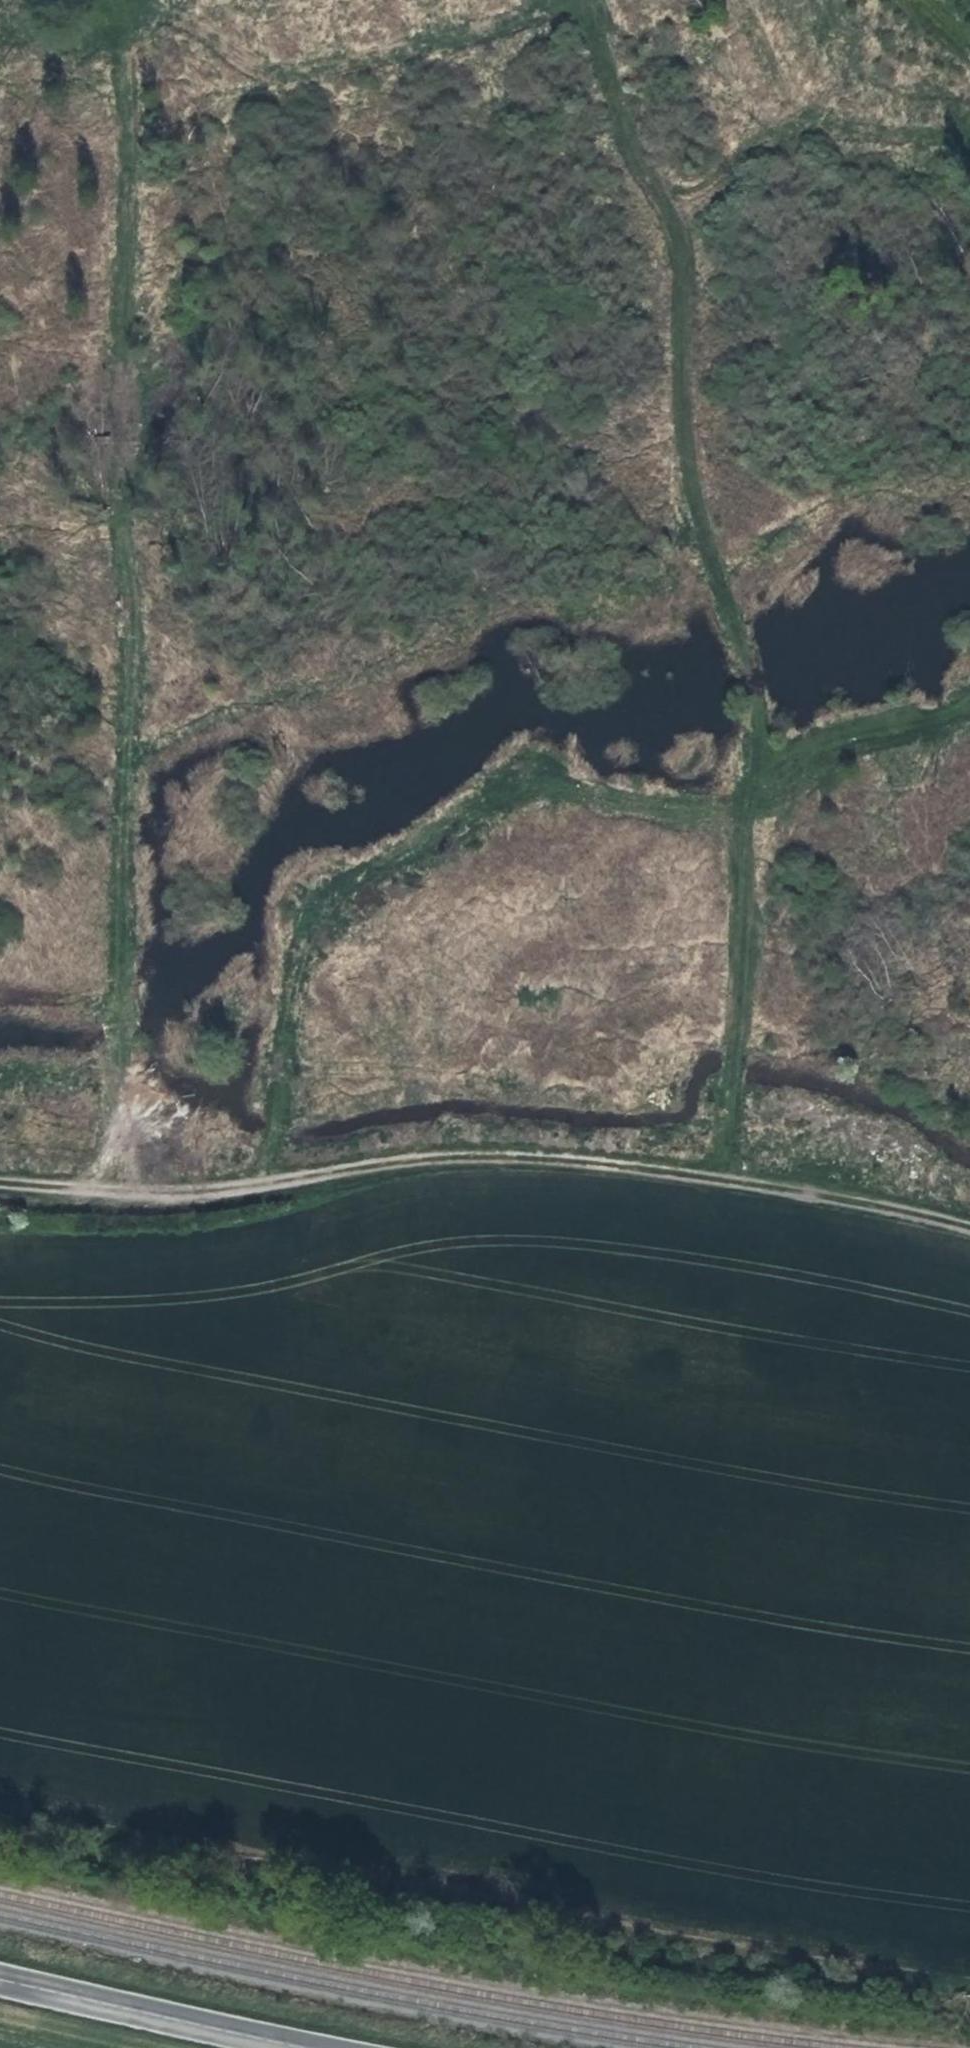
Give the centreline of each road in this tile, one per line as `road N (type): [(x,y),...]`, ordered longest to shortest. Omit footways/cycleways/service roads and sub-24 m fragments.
road 1 (unclassified): [(306,2047),(0,1979)]

